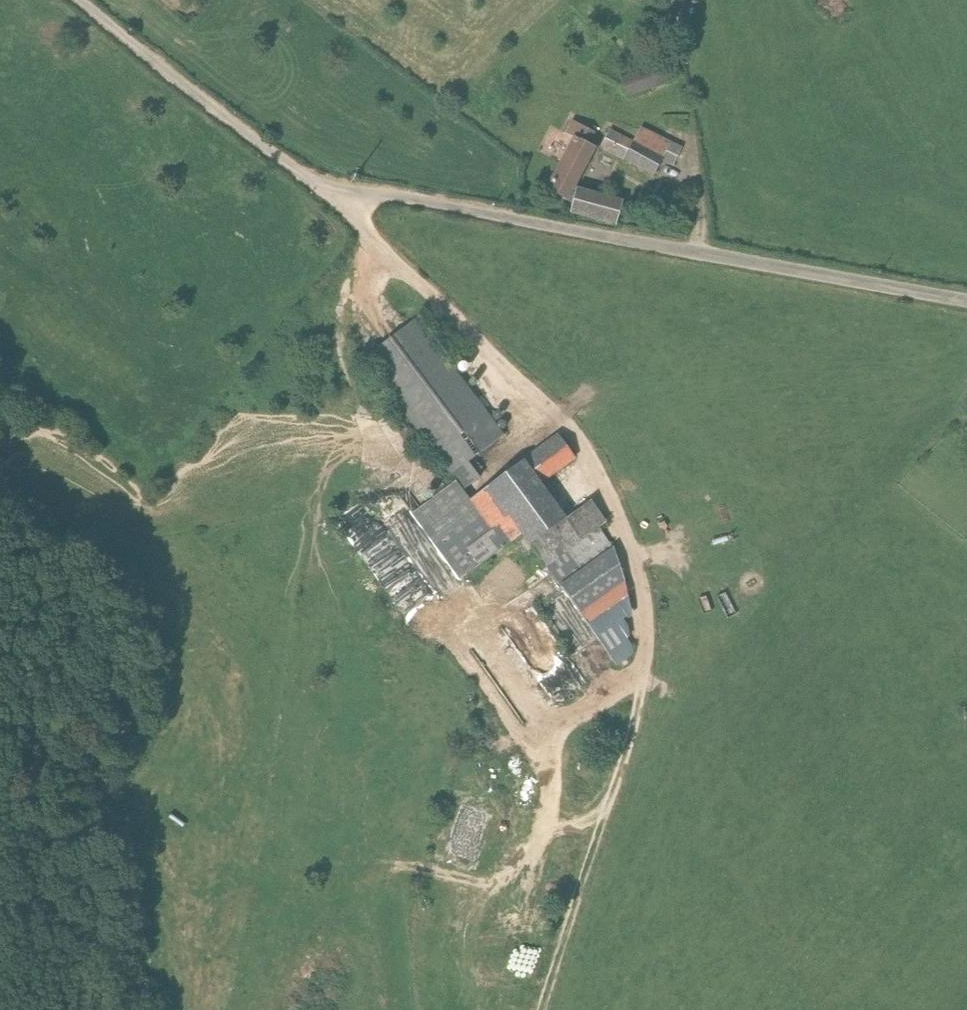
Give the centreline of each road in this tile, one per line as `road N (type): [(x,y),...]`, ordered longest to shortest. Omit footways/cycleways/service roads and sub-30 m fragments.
road 1 (unclassified): [(966,308),(343,193)]
road 2 (unclassified): [(343,193),(356,224),(575,442),(602,488),(635,573),(644,627),(638,706)]
road 3 (unclassified): [(343,193),(293,173),(75,0)]

